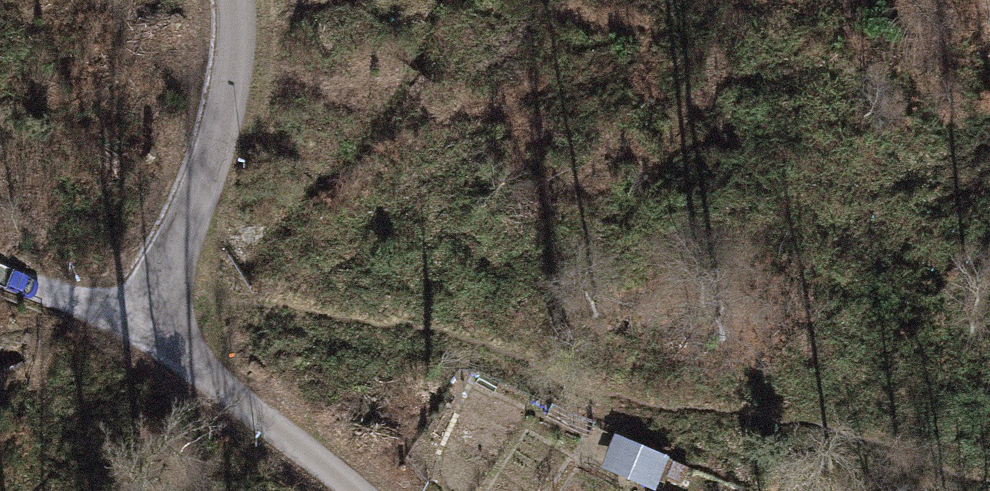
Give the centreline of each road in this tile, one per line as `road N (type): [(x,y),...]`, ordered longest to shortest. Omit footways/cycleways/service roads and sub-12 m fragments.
road 1 (track): [(286,311),(371,324),(416,344),(470,347),(574,396),(643,412),(697,418),(735,405),(780,404),(884,423),(961,473),(989,482)]
road 2 (residential): [(237,0),(224,101),(150,307),(177,350),(345,490)]
road 3 (track): [(989,140),(845,178),(783,205),(733,235),(609,348),(547,383)]
road 4 (track): [(150,307),(96,306),(0,274)]

